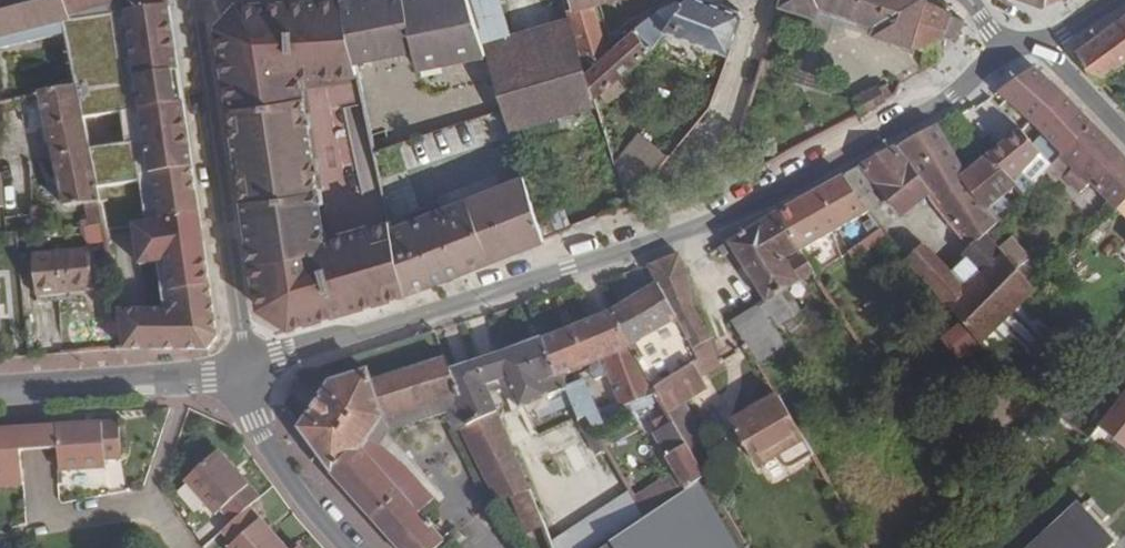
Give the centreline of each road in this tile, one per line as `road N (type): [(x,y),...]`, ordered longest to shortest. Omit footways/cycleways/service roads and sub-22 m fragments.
road 1 (residential): [(244,369),(767,195),(1037,43)]
road 2 (residential): [(196,0),(244,369)]
road 3 (tertiary): [(244,369),(0,395)]
road 4 (residential): [(348,547),(260,437),(244,369)]
road 5 (residential): [(1037,43),(1124,134)]

